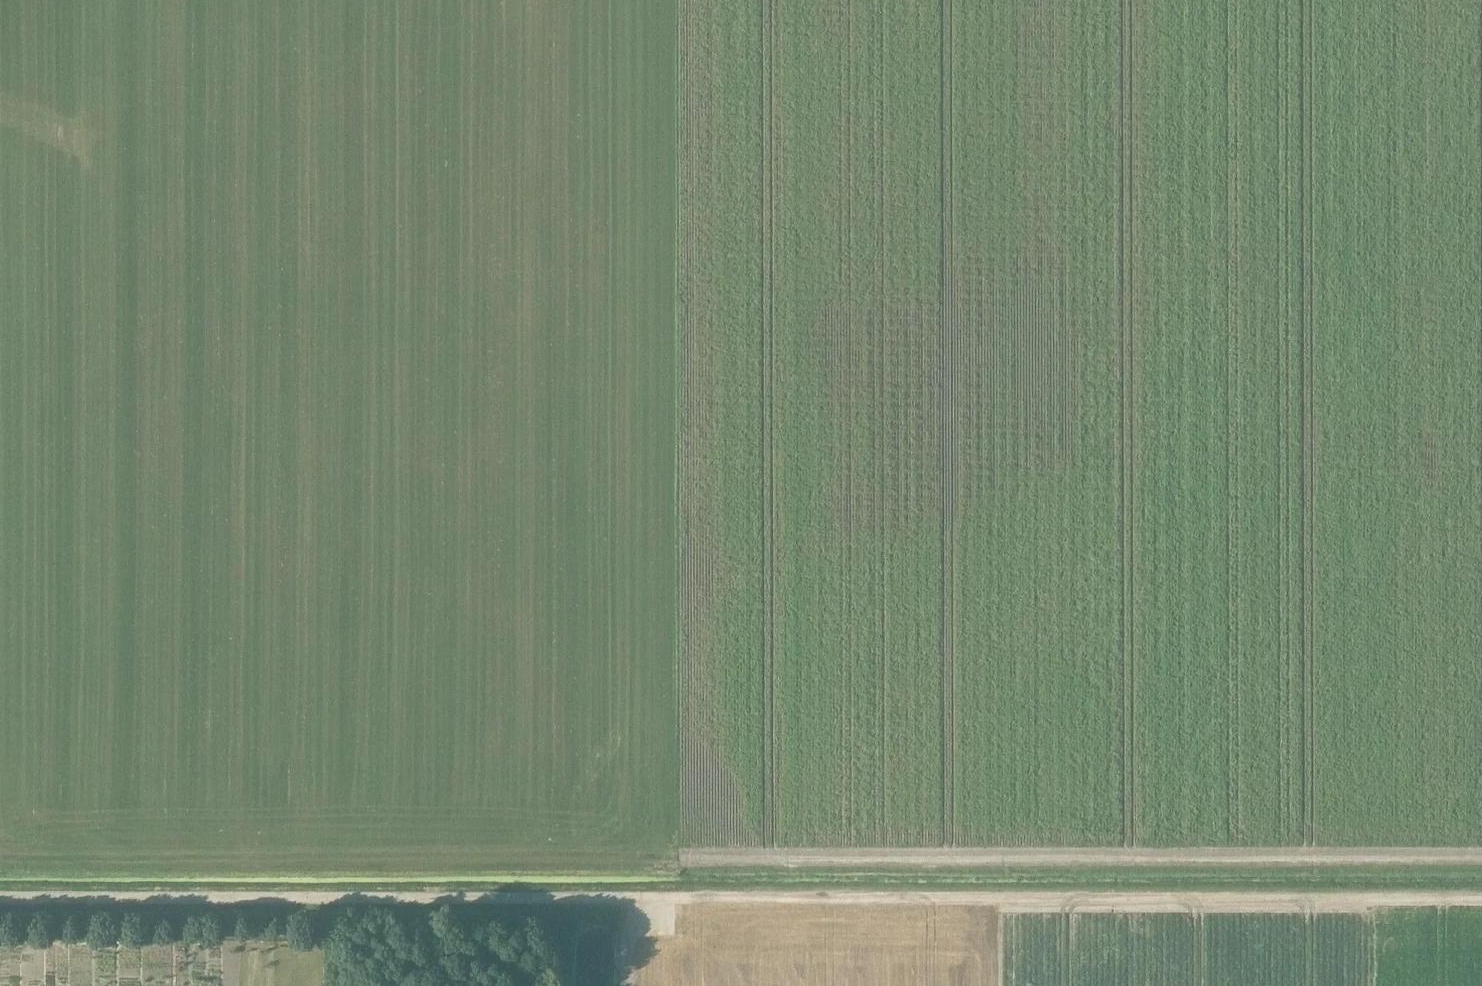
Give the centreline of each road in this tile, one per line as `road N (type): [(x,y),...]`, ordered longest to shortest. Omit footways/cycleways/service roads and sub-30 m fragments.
road 1 (track): [(0,897),(1481,895)]

